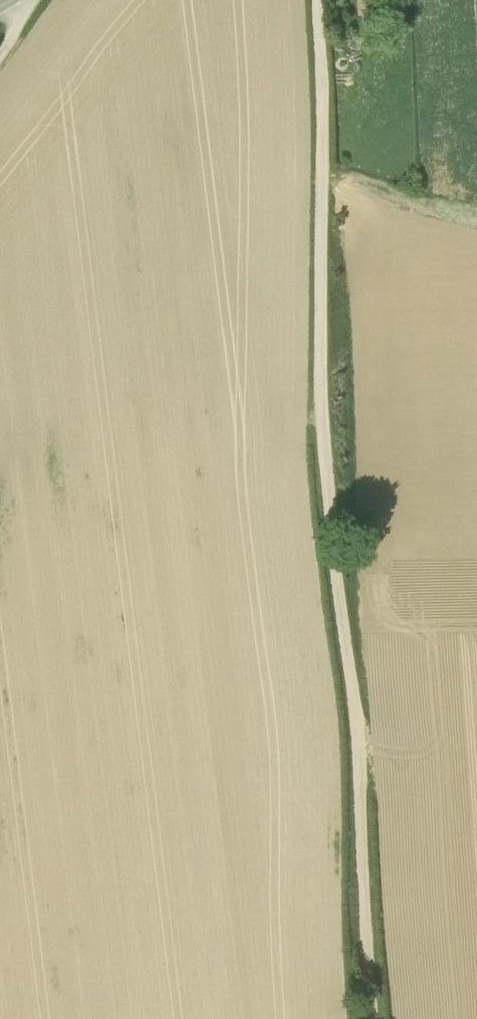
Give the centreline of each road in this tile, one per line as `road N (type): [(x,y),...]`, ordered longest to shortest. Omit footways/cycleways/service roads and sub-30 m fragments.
road 1 (track): [(372,1018),(355,721),(324,411),(318,0)]

